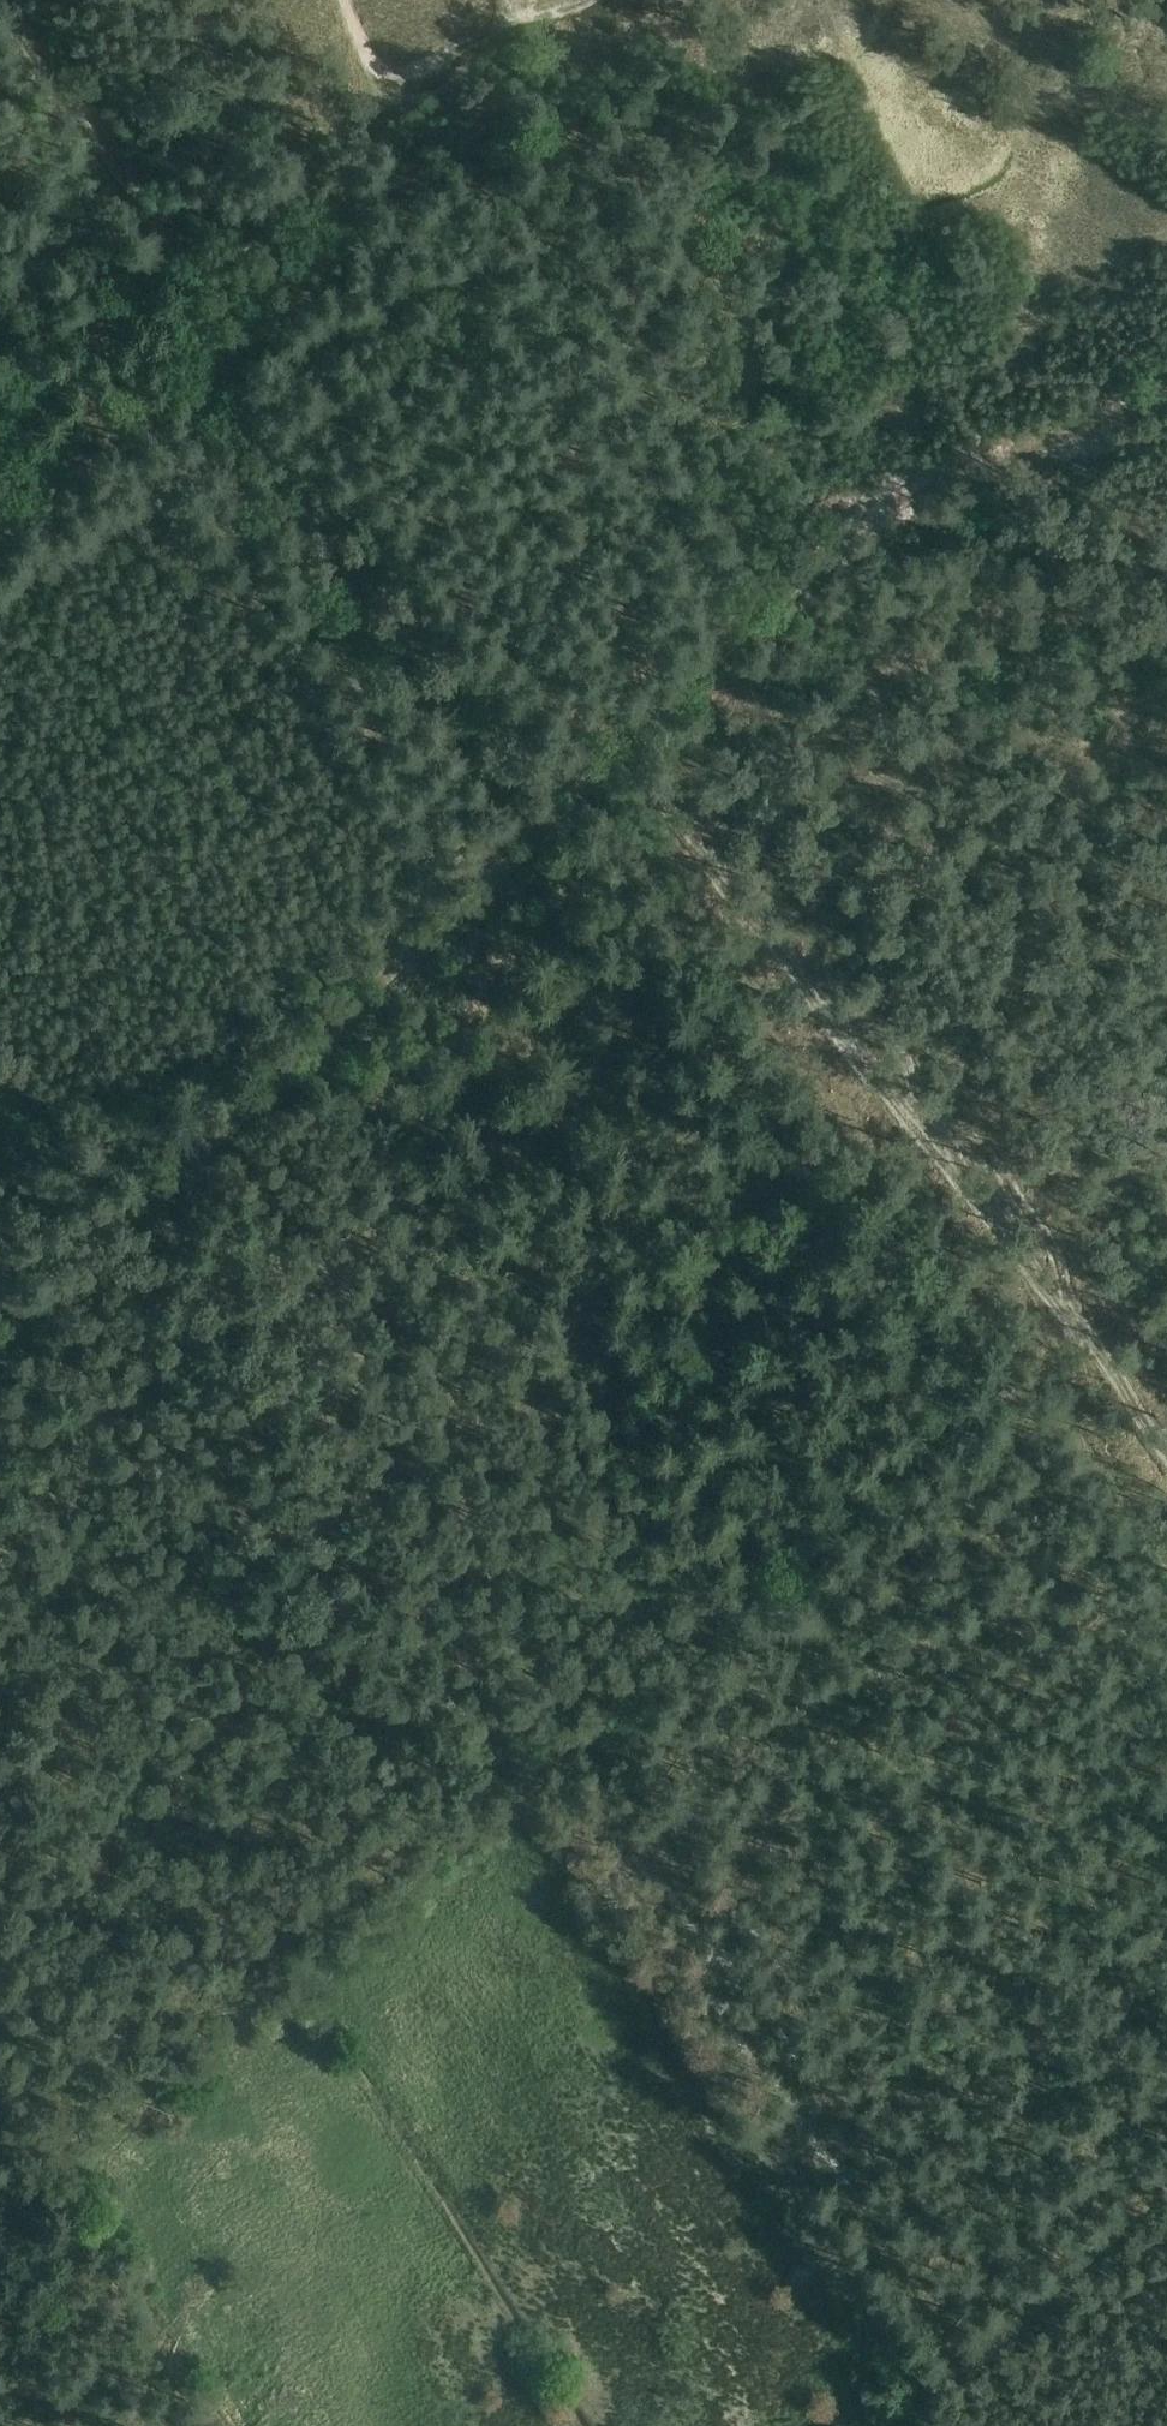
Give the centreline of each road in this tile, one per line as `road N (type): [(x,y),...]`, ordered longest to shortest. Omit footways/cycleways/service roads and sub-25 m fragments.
road 1 (track): [(900,2425),(1166,2186)]

